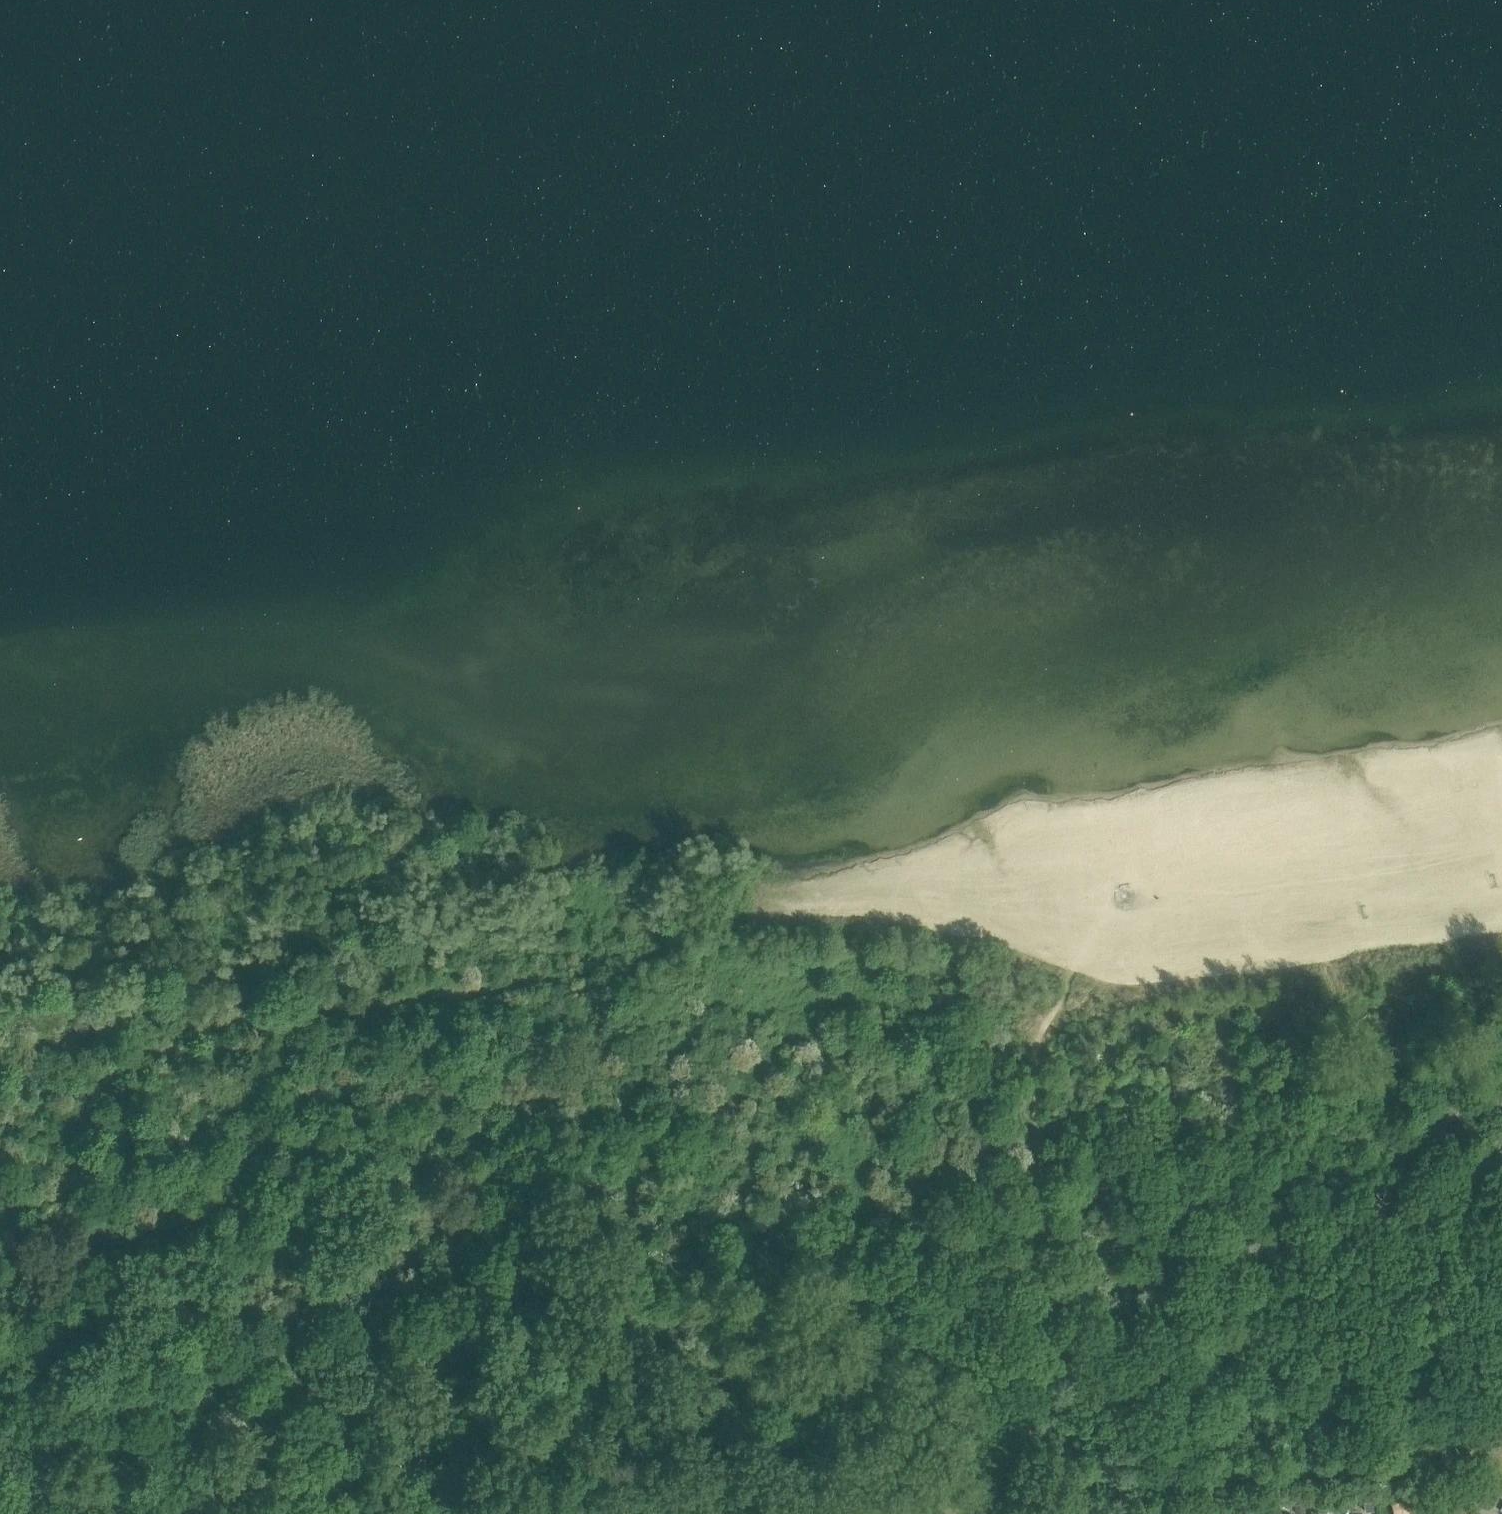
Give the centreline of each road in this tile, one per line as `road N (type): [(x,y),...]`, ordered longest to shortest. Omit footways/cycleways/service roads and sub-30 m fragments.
road 1 (track): [(957,1513),(1468,1456),(1501,1440)]

